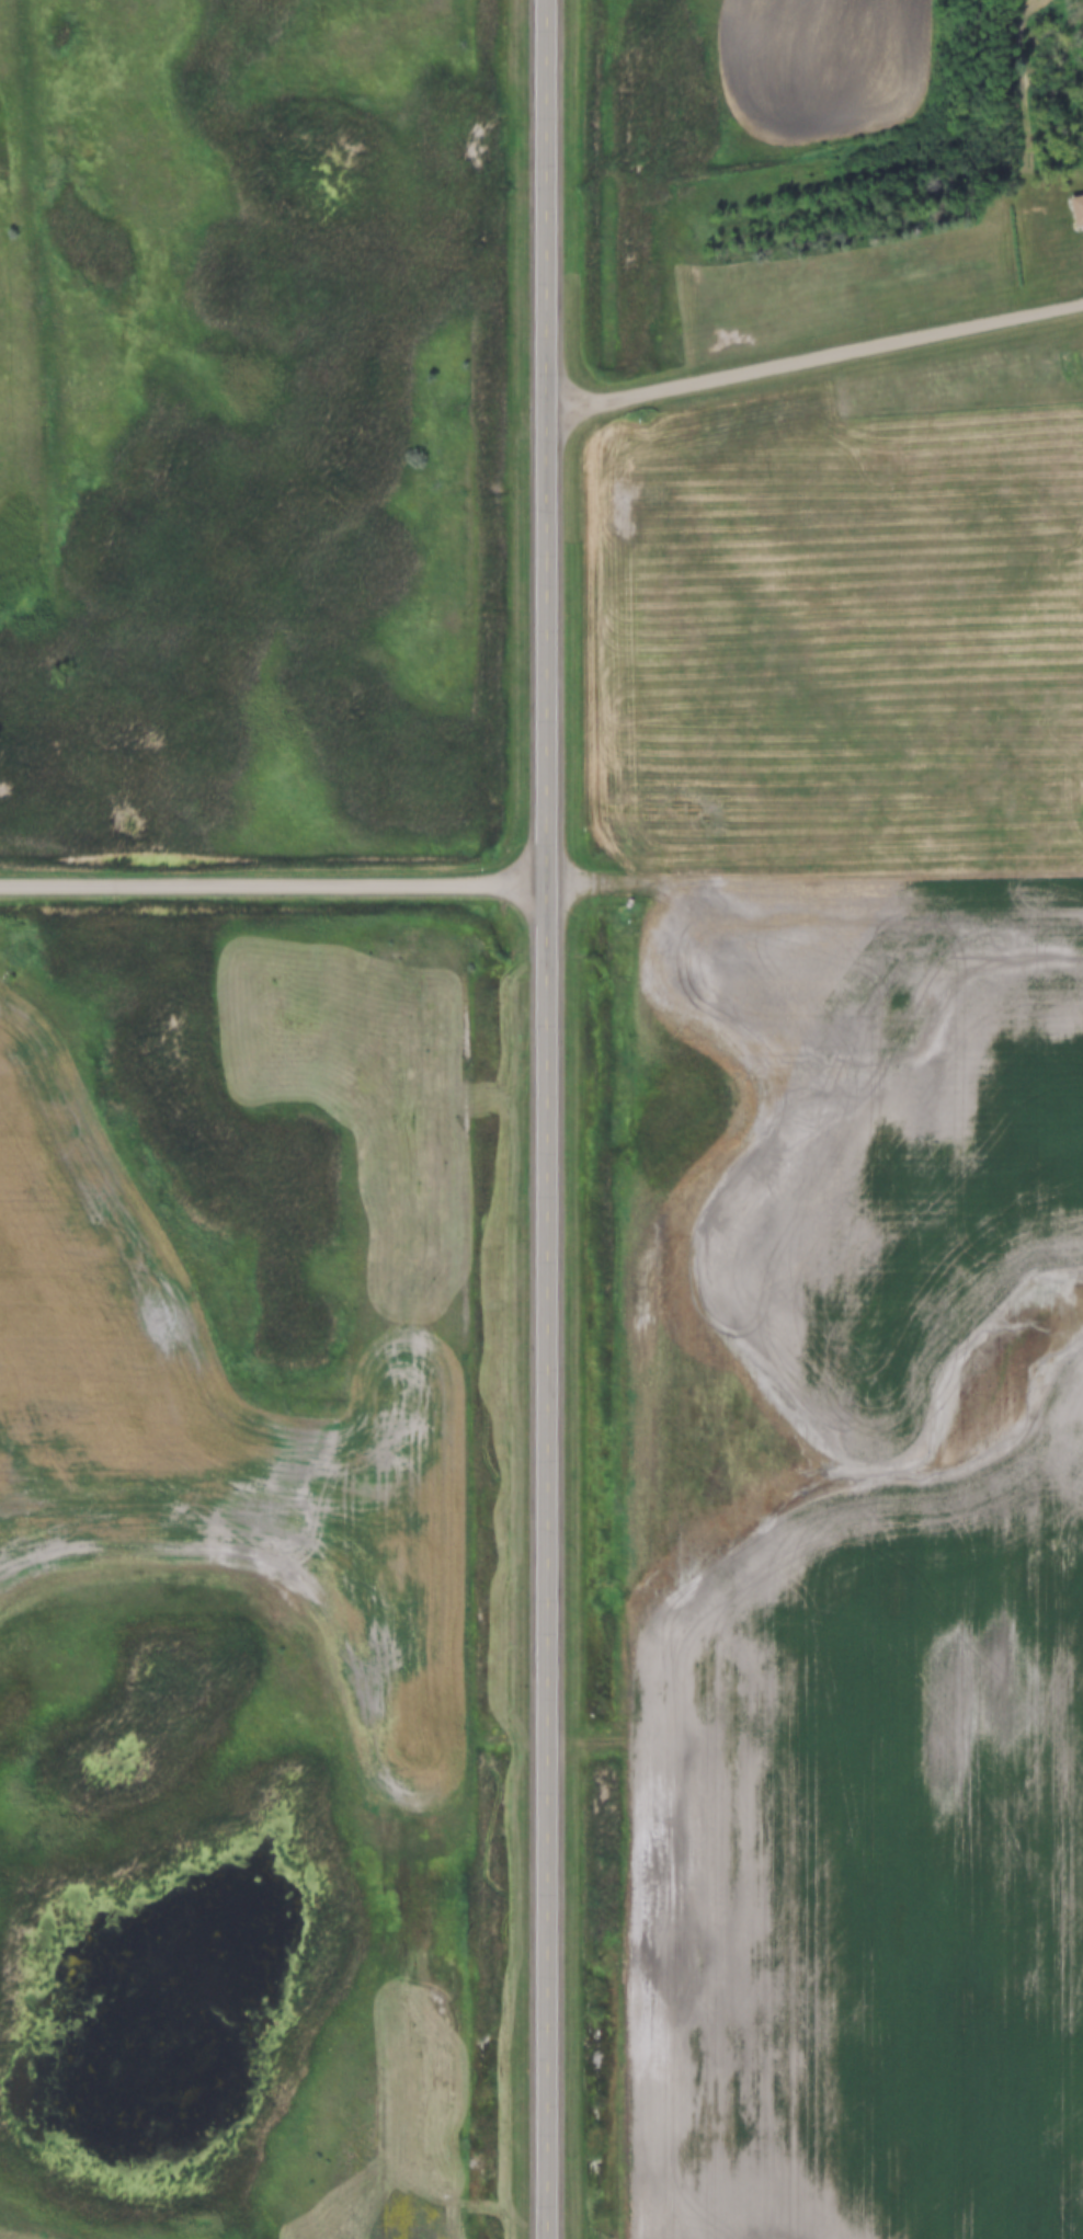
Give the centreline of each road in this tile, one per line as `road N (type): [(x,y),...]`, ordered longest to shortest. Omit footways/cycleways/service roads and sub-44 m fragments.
road 1 (secondary): [(544,2238),(544,0)]

